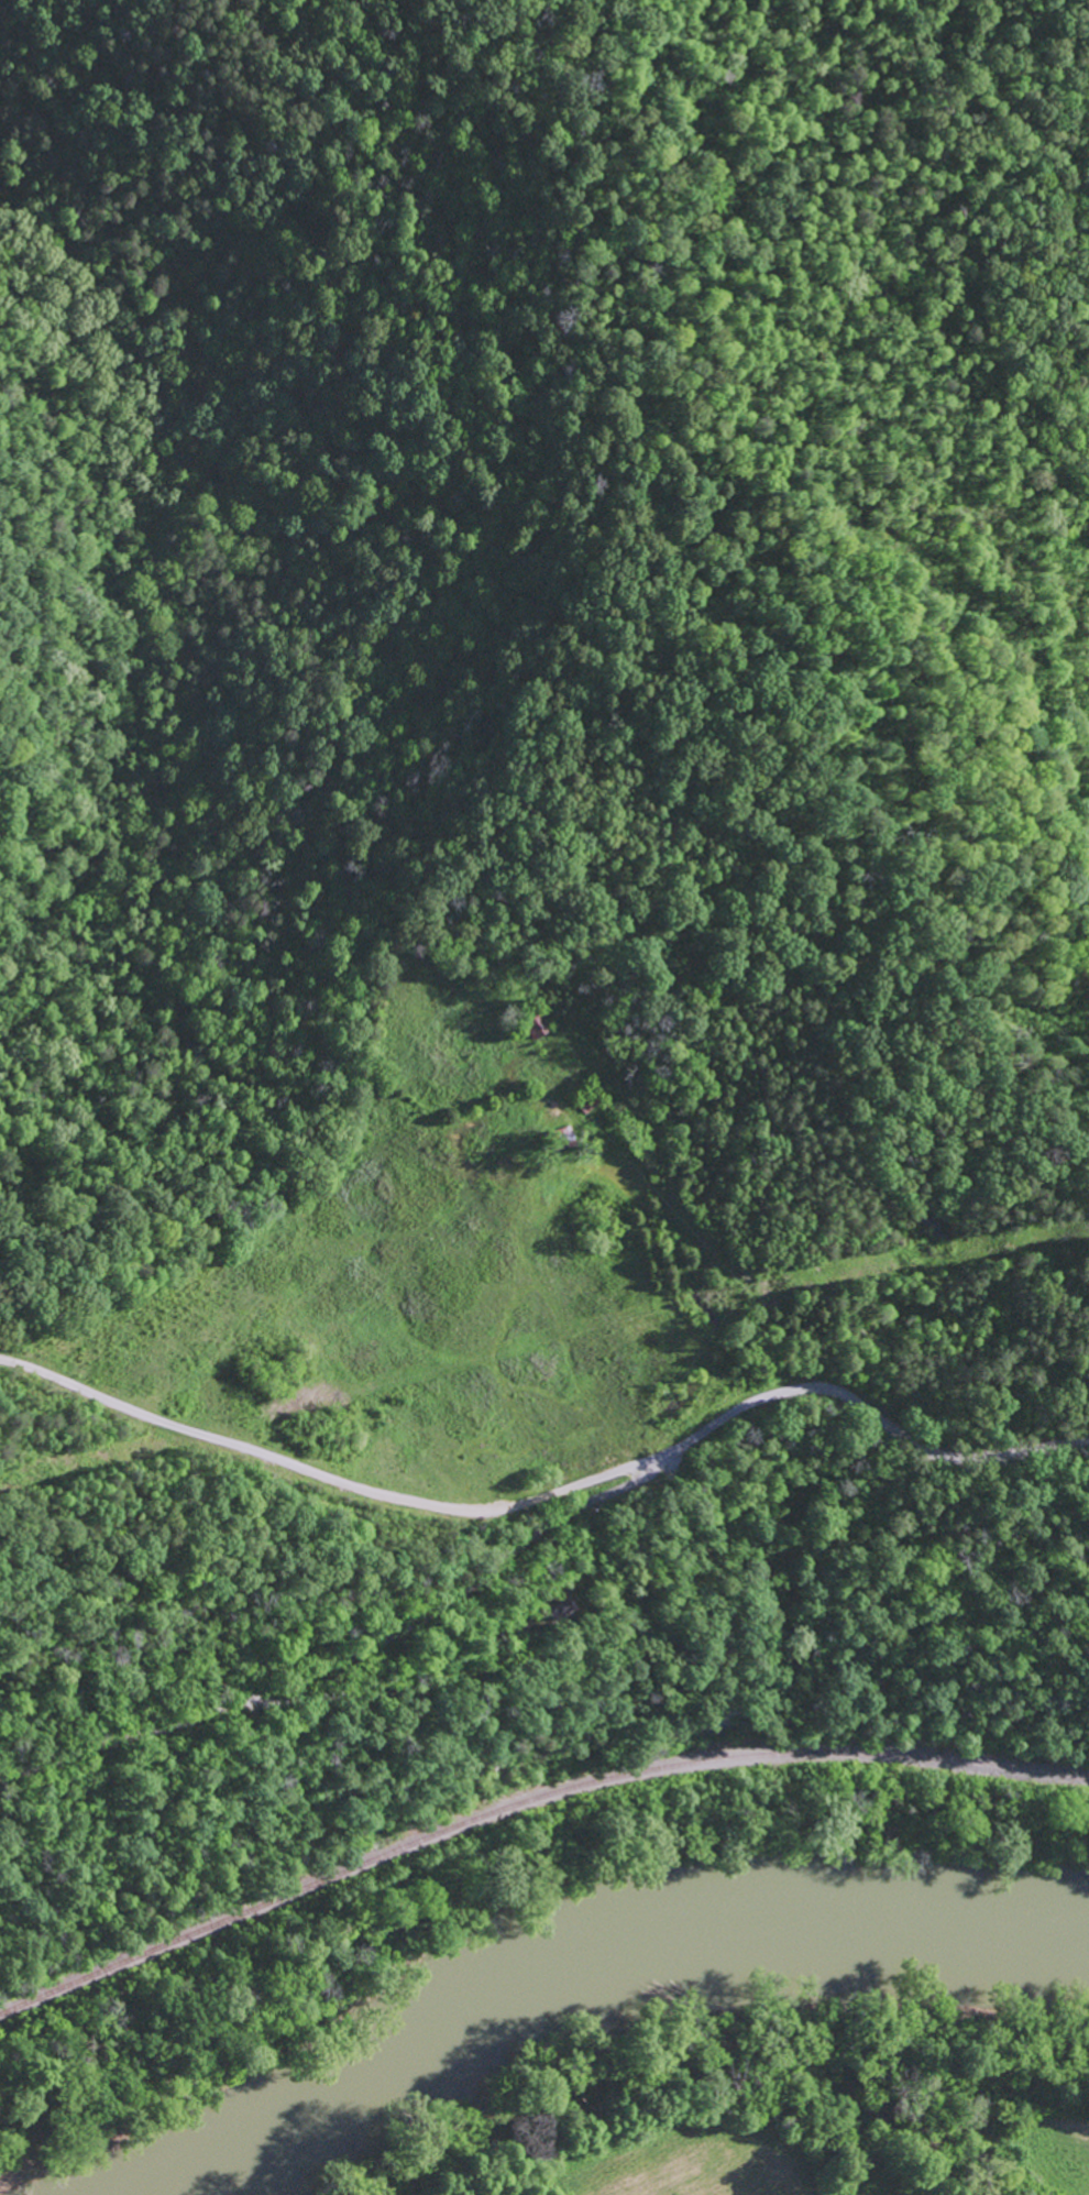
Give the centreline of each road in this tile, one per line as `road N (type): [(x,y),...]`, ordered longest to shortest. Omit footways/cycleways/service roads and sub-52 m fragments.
road 1 (residential): [(0,1781),(322,1673),(431,1615),(558,1516),(644,1477),(756,1403),(817,1390),(844,1393),(904,1438),(954,1457),(1088,1440)]

